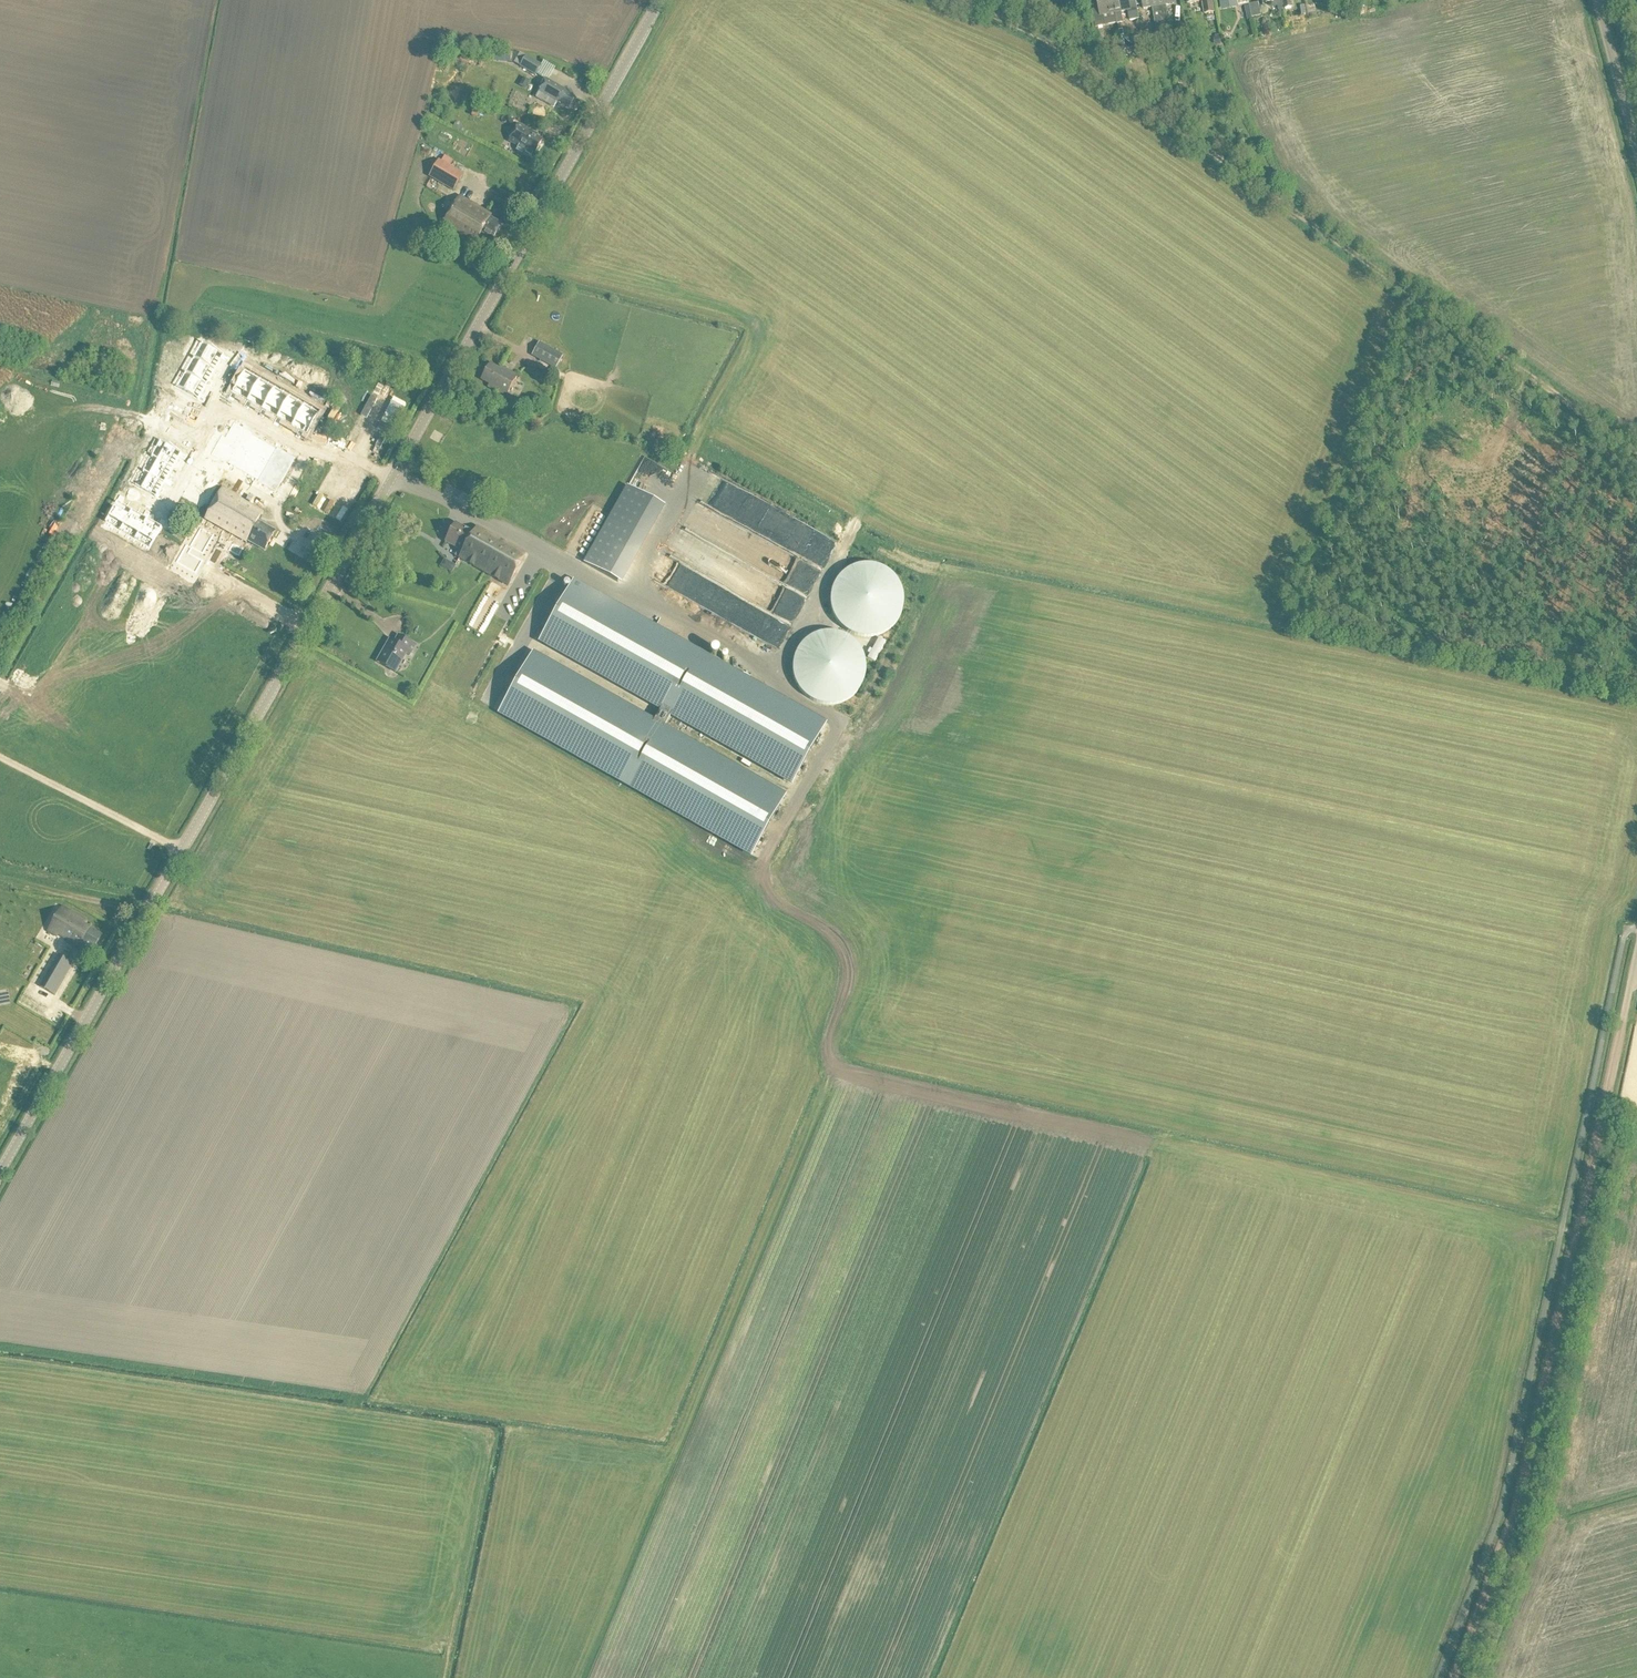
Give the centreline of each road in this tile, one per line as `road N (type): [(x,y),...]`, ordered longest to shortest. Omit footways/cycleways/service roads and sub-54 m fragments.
road 1 (track): [(1636,453),(1091,68),(957,0)]
road 2 (tertiary): [(0,1171),(344,562)]
road 3 (track): [(1453,1677),(1519,1503),(1625,1012)]
road 4 (tertiary): [(392,478),(661,0)]
road 5 (residential): [(344,562),(285,533),(277,502),(315,444),(392,478)]
road 6 (track): [(0,758),(182,851)]
road 7 (unclassified): [(1636,150),(1597,0)]
road 8 (track): [(0,878),(148,911)]

